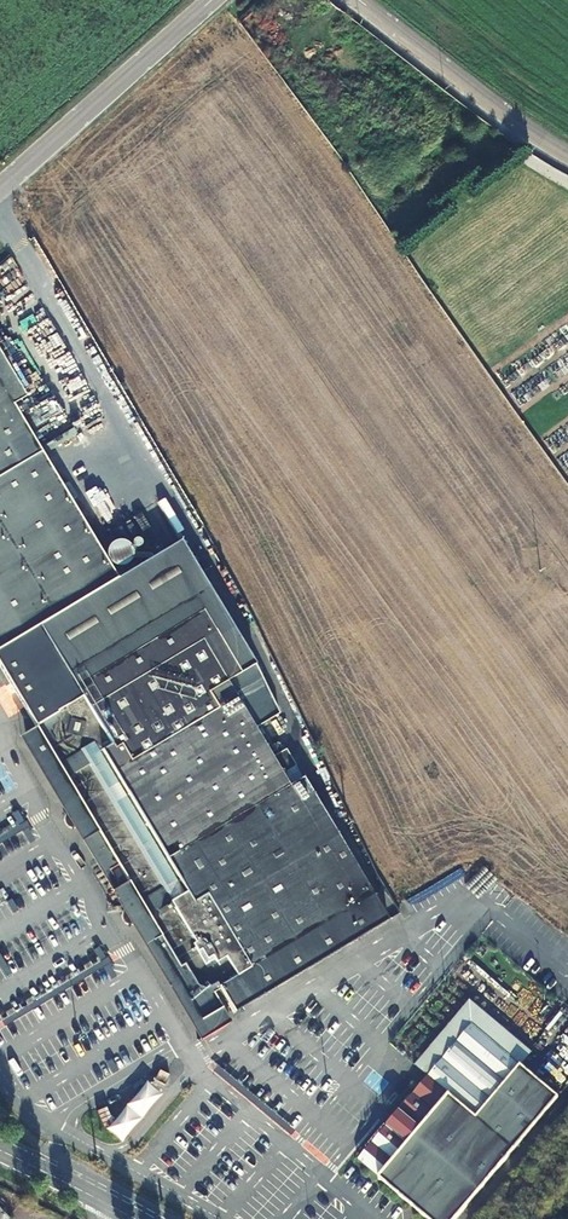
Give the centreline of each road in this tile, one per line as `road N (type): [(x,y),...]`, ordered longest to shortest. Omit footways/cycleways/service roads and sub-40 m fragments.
road 1 (tertiary): [(0,186),(211,0)]
road 2 (residential): [(567,156),(356,0)]
road 3 (residential): [(133,1218),(0,1151)]

